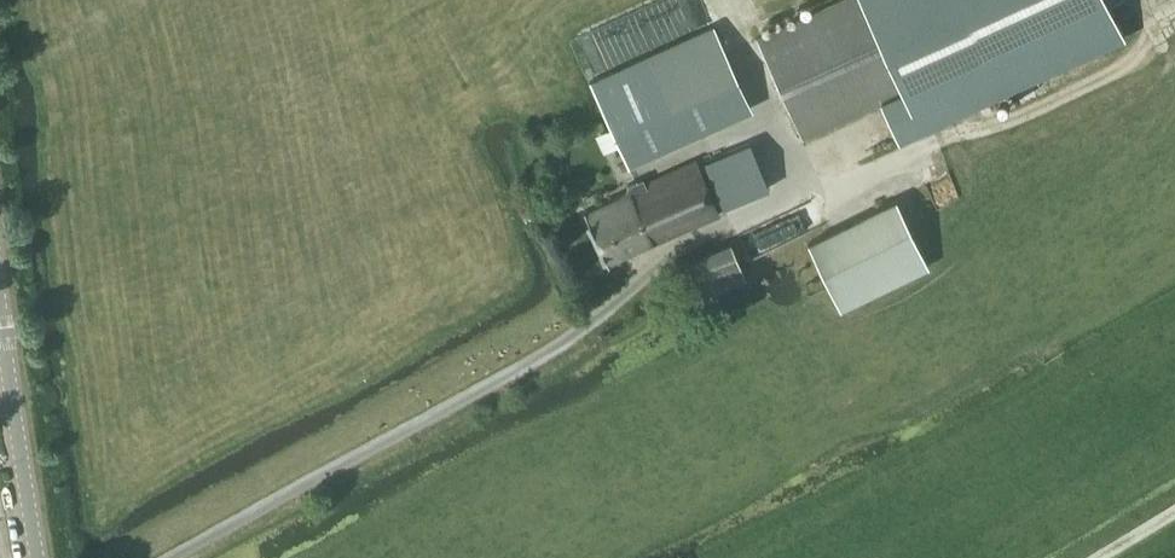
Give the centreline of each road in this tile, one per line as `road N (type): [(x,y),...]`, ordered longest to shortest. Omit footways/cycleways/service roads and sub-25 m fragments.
road 1 (track): [(800,180),(843,187),(1131,60),(1154,37),(1154,15),(1174,4)]
road 2 (tertiary): [(36,557),(0,316)]

